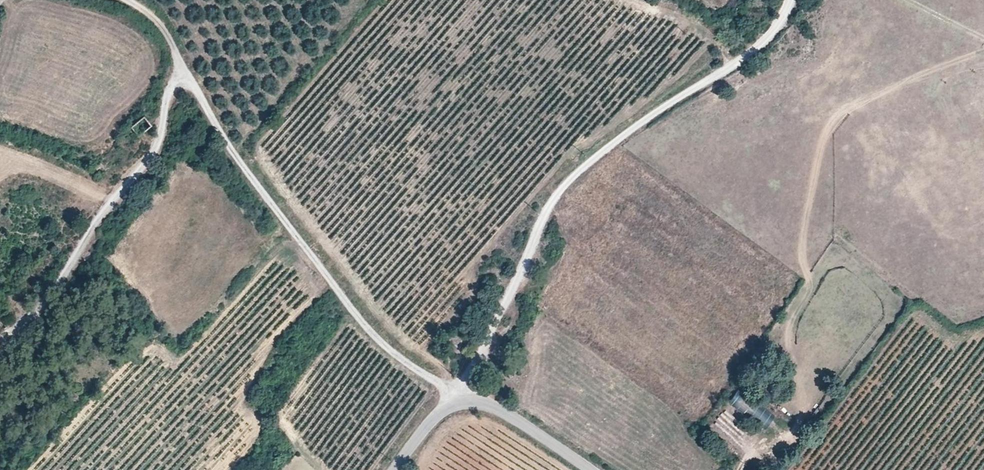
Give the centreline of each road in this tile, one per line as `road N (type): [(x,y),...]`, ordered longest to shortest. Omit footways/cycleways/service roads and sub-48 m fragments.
road 1 (unclassified): [(126,0),(165,33),(235,154),(352,310),(464,406)]
road 2 (track): [(459,395),(557,194),(655,113),(754,53),(790,0)]
road 3 (tertiary): [(591,469),(504,413),(464,406)]

